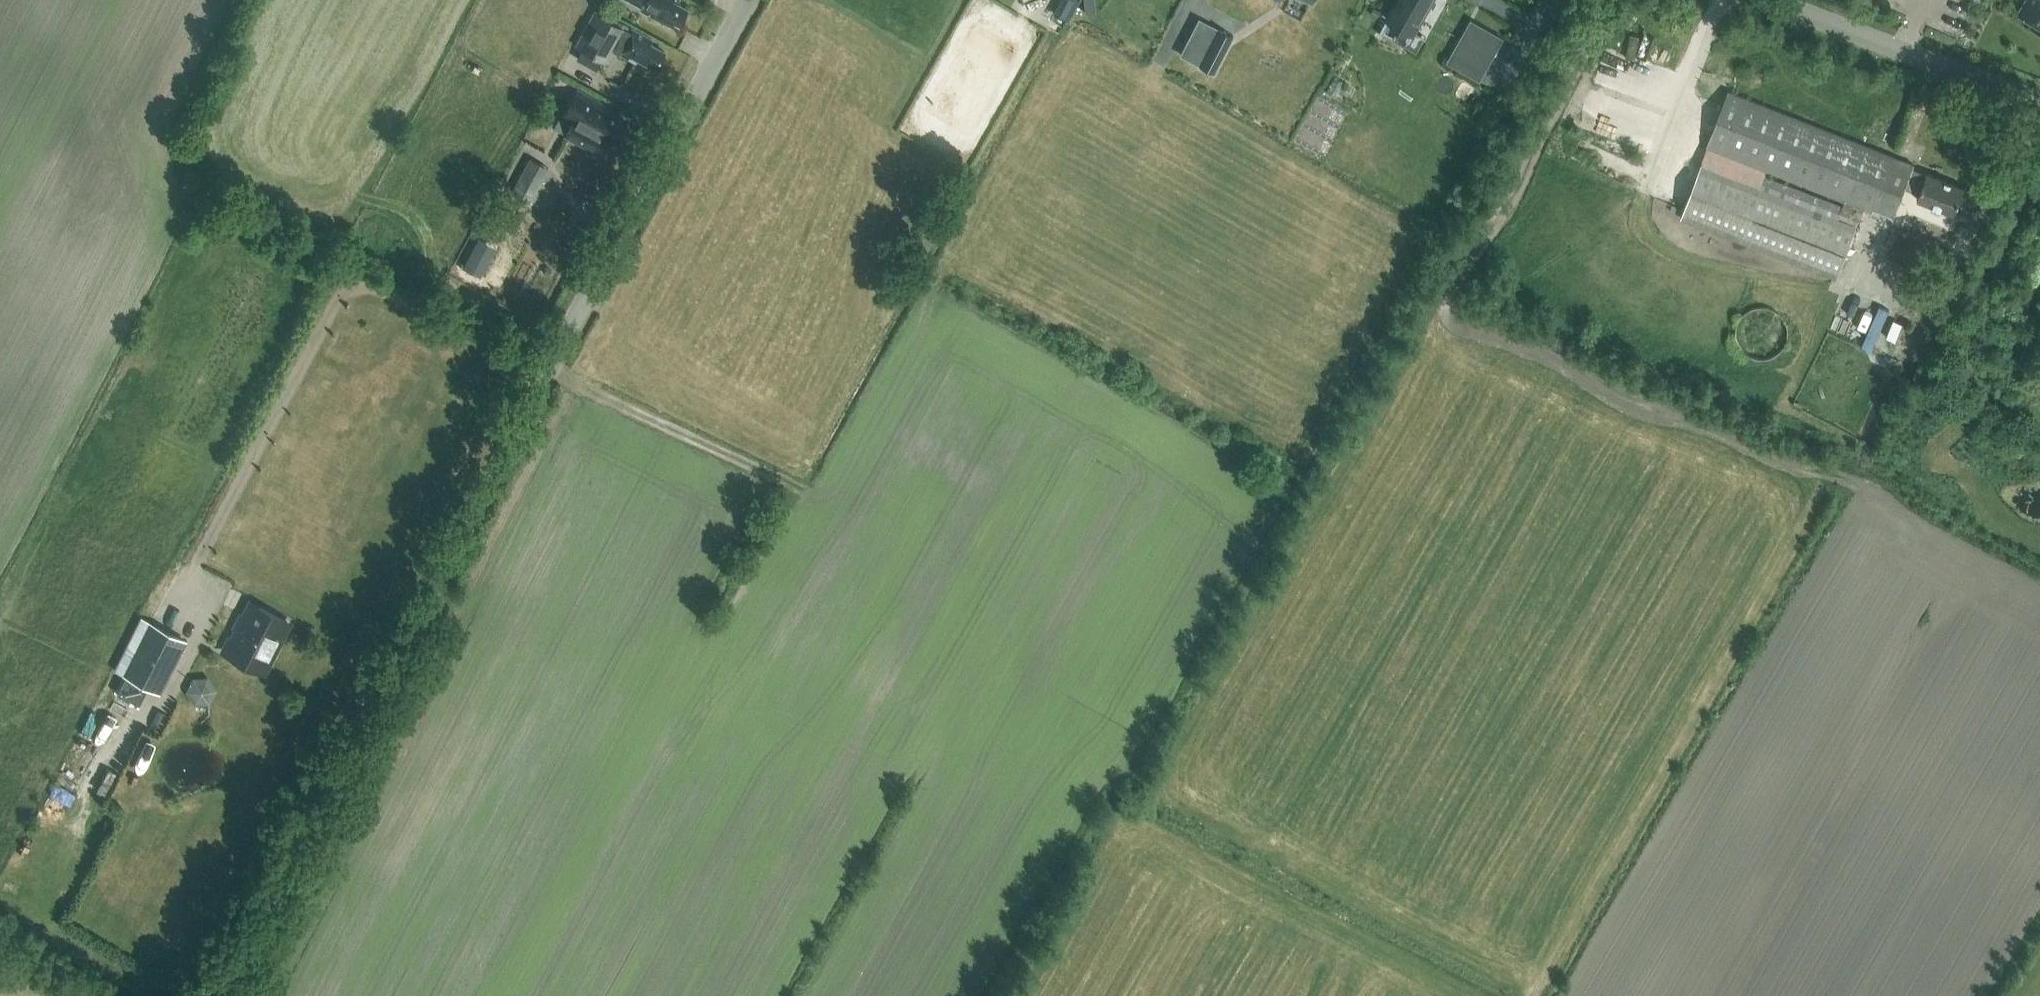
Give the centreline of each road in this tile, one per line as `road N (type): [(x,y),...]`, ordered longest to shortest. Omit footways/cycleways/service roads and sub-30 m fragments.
road 1 (unclassified): [(224,995),(558,354),(755,0)]
road 2 (track): [(547,375),(357,285),(339,295),(174,605)]
road 3 (unclassified): [(2039,109),(1763,0)]

